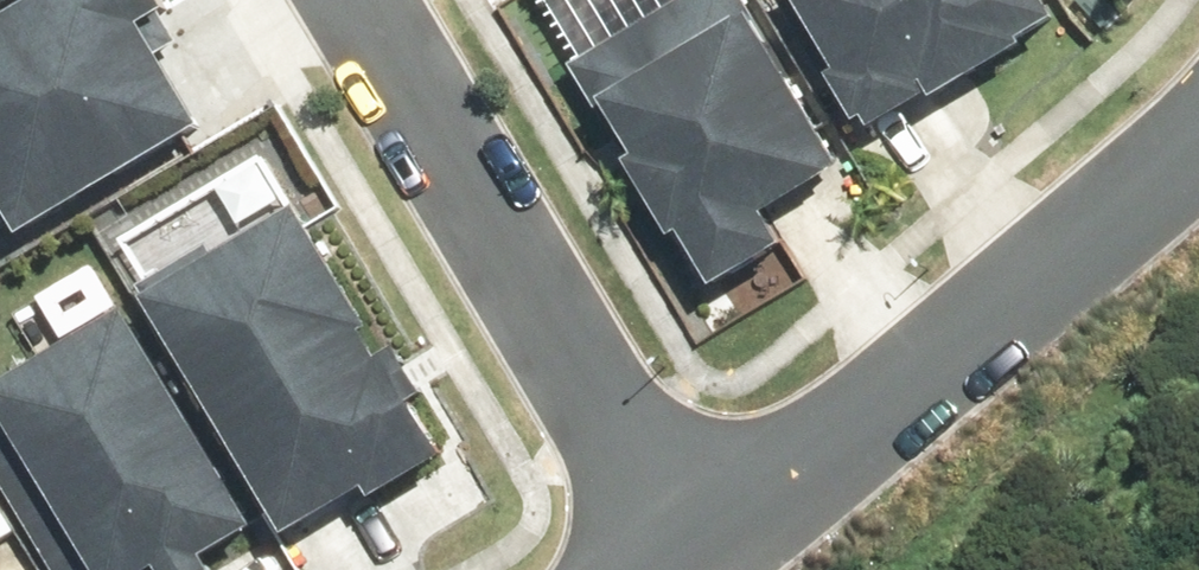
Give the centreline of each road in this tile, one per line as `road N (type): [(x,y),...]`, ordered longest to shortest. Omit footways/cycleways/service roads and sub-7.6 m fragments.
road 1 (residential): [(710,550),(374,0)]
road 2 (residential): [(1198,143),(923,401),(710,550)]

